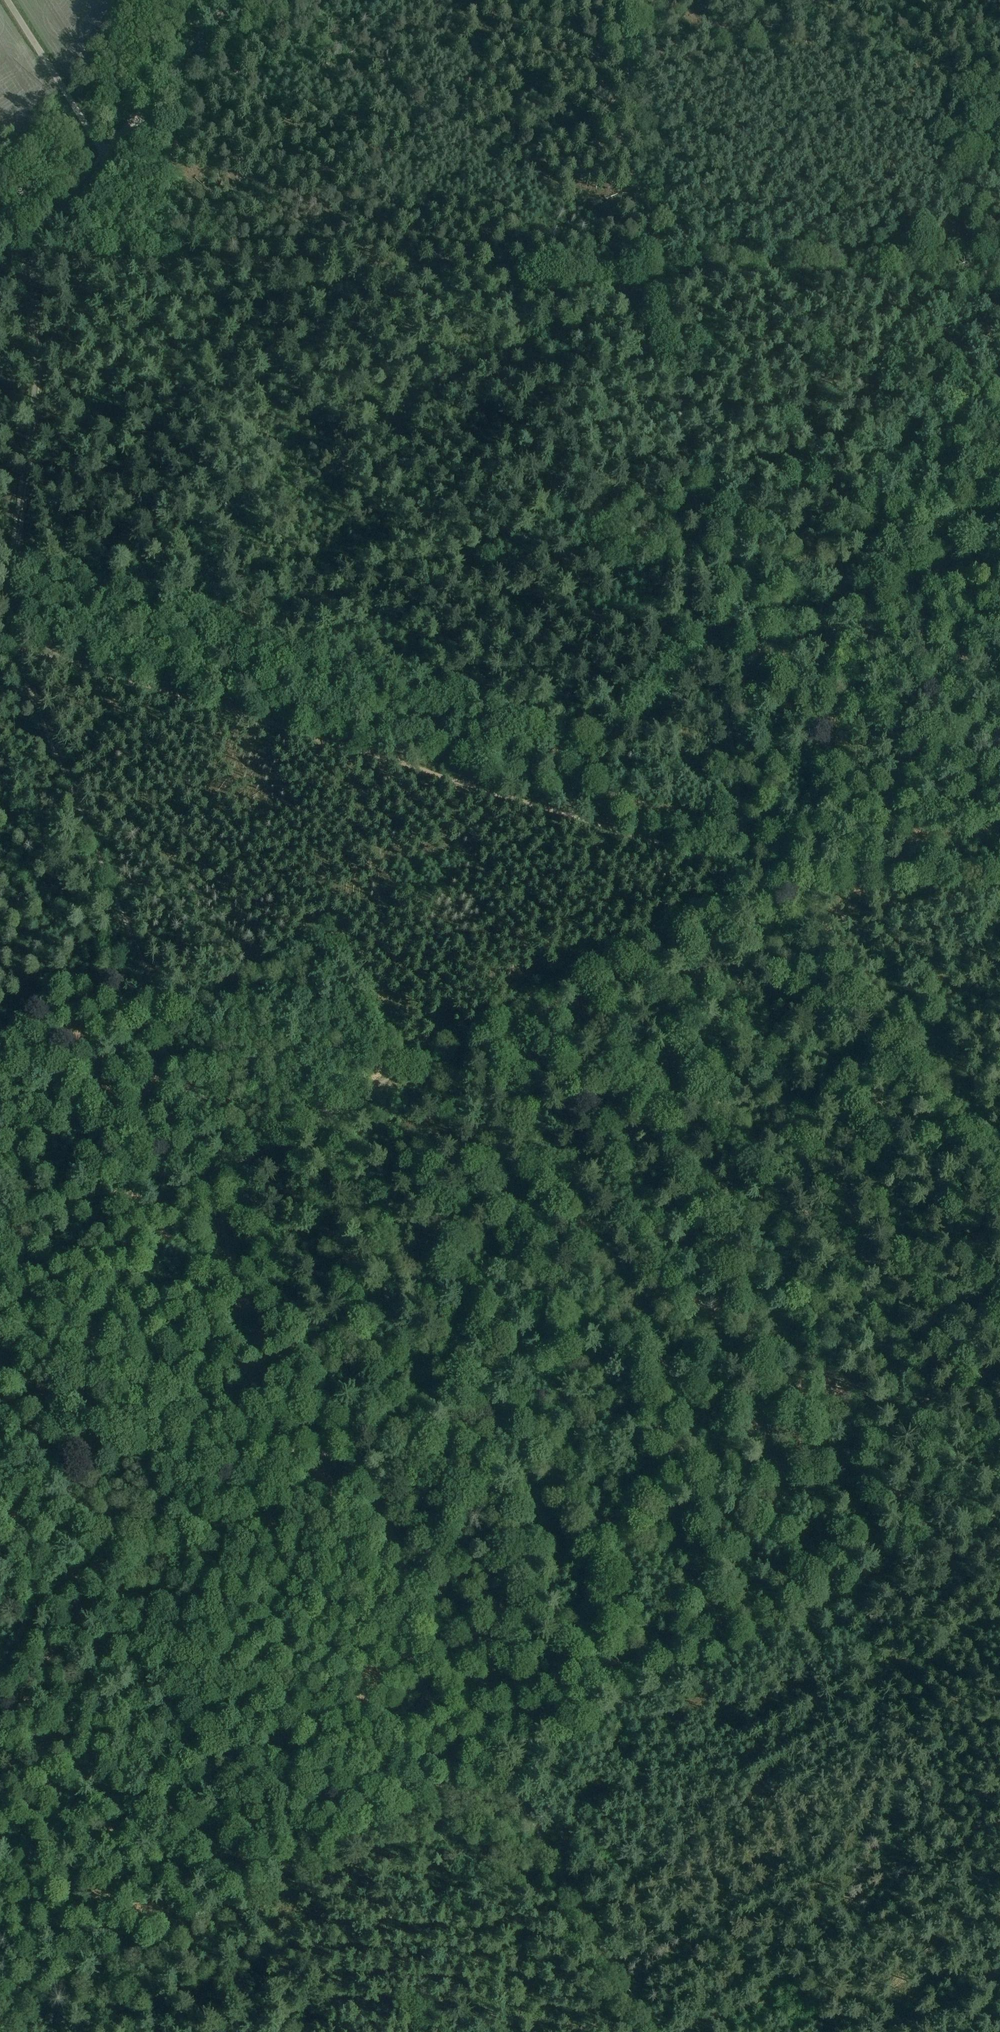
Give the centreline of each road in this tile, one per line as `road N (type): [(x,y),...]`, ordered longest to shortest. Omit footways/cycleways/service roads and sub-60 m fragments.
road 1 (track): [(0,1278),(228,1166),(748,874),(618,0)]
road 2 (track): [(653,2031),(495,1762),(2,643)]
road 3 (track): [(999,1512),(0,2016)]
road 4 (track): [(873,1043),(0,1480)]
road 5 (track): [(24,262),(999,274)]
road 6 (track): [(9,627),(748,874)]
road 7 (track): [(2,643),(41,400),(38,255),(241,0)]
road 8 (track): [(999,1210),(748,874)]
road 9 (track): [(999,865),(748,874)]
road 10 (unclassified): [(105,154),(7,0)]

